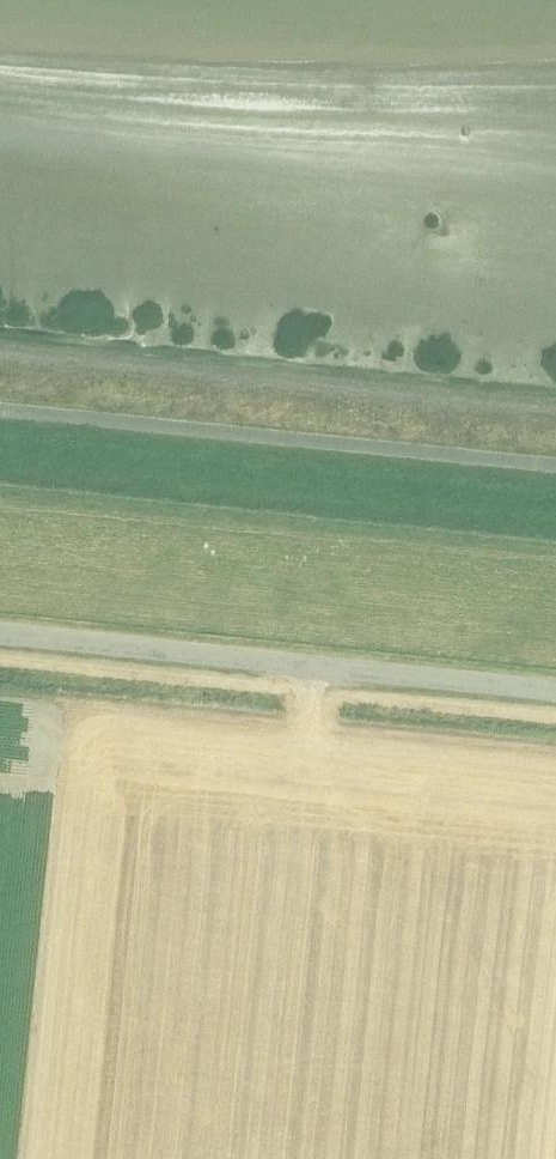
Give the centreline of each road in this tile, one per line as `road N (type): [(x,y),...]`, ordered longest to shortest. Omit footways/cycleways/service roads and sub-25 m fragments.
road 1 (unclassified): [(555,693),(0,635)]

